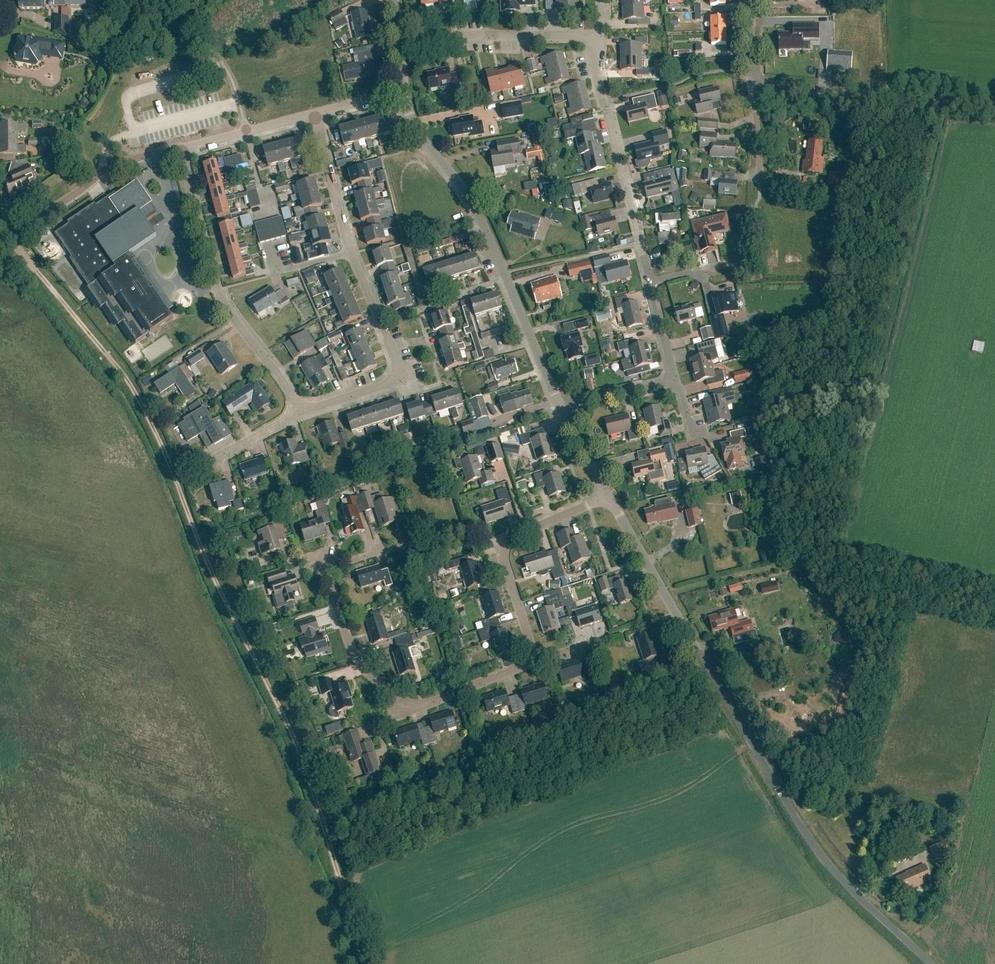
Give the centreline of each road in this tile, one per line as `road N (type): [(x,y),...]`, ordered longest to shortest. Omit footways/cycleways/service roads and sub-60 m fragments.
road 1 (track): [(9,238),(133,388),(302,758),(365,963)]
road 2 (residential): [(303,410),(399,376),(351,253),(314,115)]
road 3 (residential): [(788,805),(609,497)]
road 4 (residential): [(676,380),(595,72),(597,35)]
road 5 (residential): [(562,406),(481,222),(403,91)]
road 6 (residential): [(303,410),(228,311),(178,149)]
road 7 (unclassified): [(994,109),(758,82)]
road 8 (residential): [(535,660),(507,551),(513,537),(609,497)]
road 9 (unclassified): [(930,963),(818,853),(788,805)]
road 10 (residential): [(399,48),(483,34),(597,35)]
road 11 (residential): [(9,238),(105,170),(178,149)]
road 12 (residential): [(321,555),(362,667),(412,709)]
road 13 (residential): [(178,149),(314,115)]
road 14 (residential): [(412,709),(535,660)]

